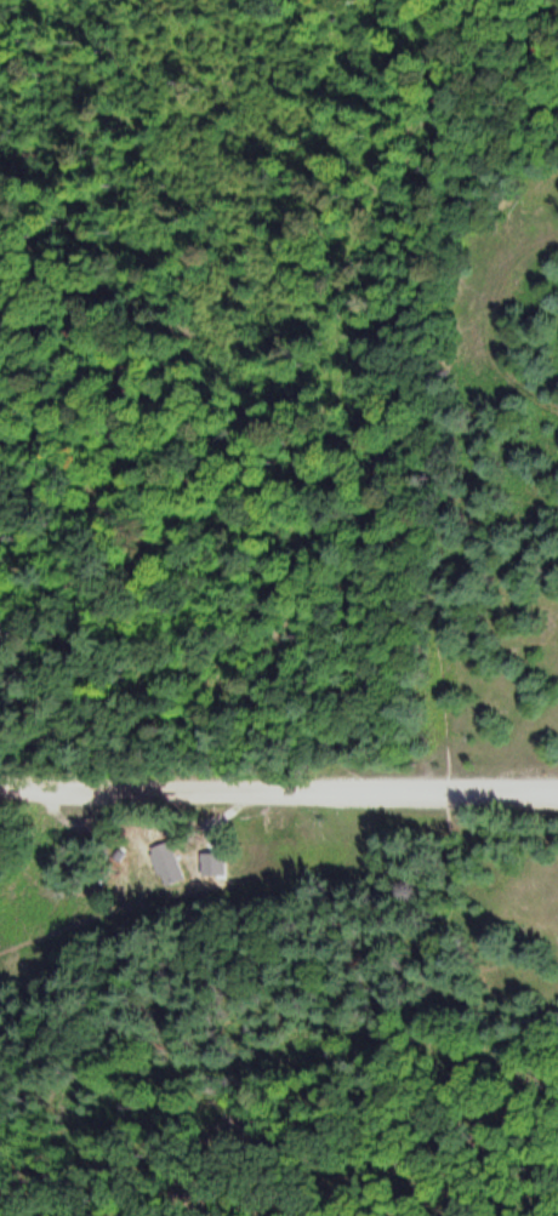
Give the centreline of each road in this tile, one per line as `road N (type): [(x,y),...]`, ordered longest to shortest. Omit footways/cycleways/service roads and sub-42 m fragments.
road 1 (residential): [(0,782),(73,790),(557,790)]
road 2 (track): [(0,188),(85,148),(274,103),(326,74),(416,0)]

